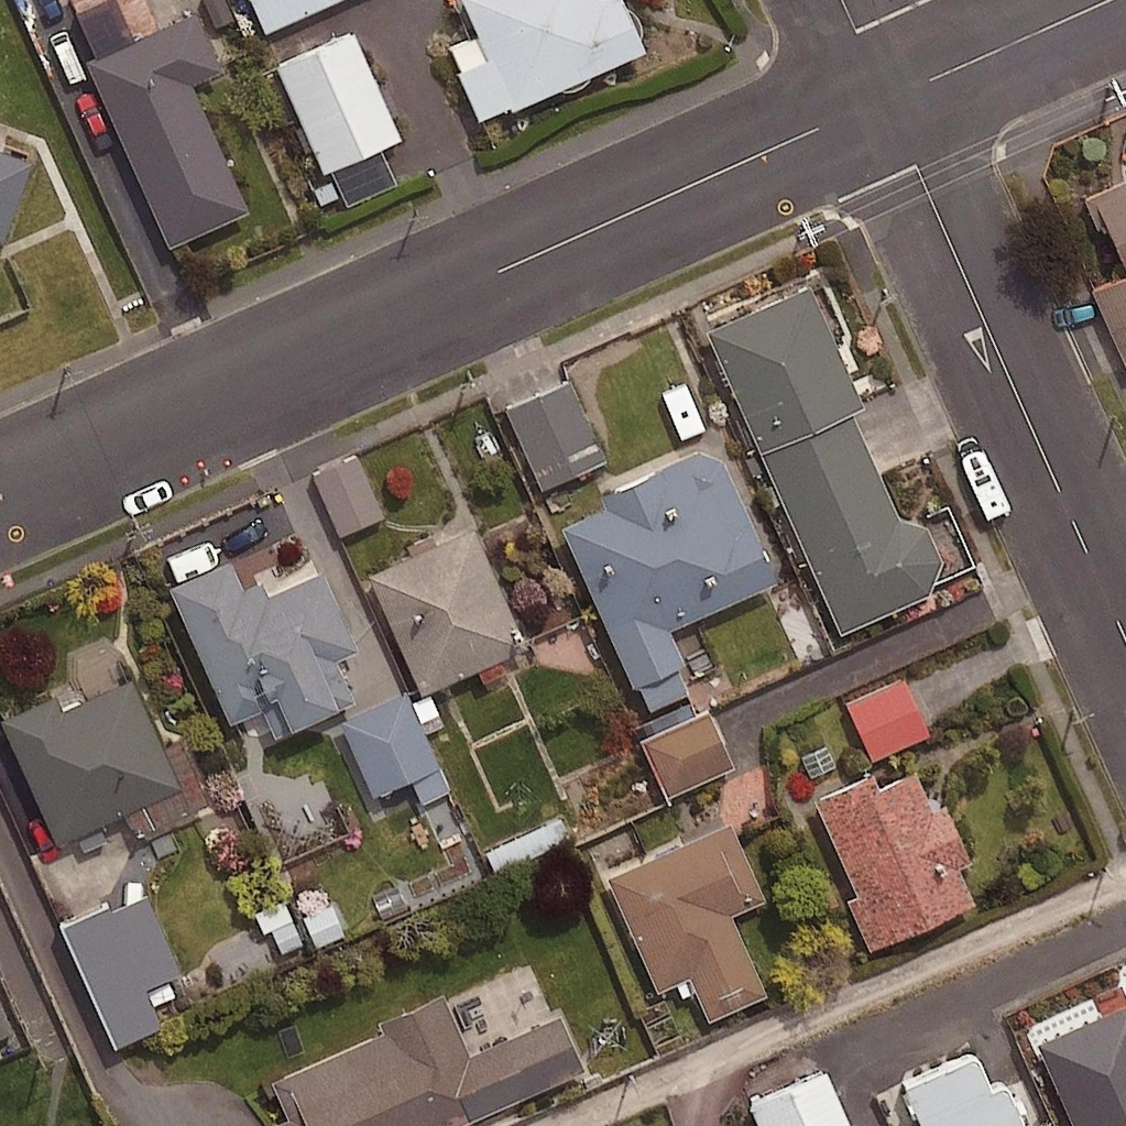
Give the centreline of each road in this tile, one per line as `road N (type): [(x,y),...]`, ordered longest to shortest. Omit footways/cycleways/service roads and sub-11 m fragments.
road 1 (residential): [(0,491),(886,100)]
road 2 (residential): [(886,100),(1125,639)]
road 3 (residential): [(886,100),(1111,0)]

